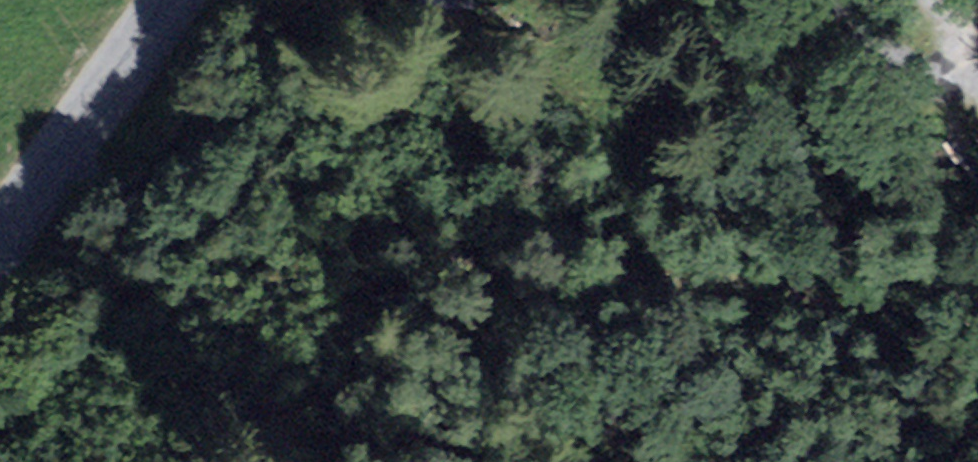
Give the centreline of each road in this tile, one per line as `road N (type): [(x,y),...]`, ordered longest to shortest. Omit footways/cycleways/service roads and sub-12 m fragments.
road 1 (track): [(977,305),(923,325),(763,295),(677,296),(612,265),(410,112),(364,127),(322,121),(218,218),(0,457)]
road 2 (tertiary): [(168,0),(0,245)]
road 3 (track): [(827,0),(852,43),(912,69),(977,132)]

